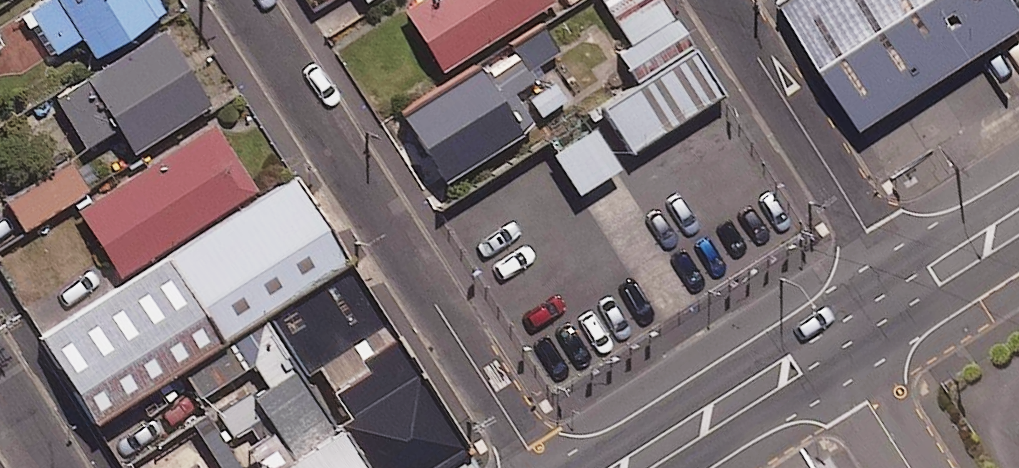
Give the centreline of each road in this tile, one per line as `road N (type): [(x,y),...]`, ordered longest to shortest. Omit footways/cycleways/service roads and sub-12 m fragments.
road 1 (residential): [(242,0),(539,467)]
road 2 (residential): [(907,292),(720,0)]
road 3 (tertiary): [(828,343),(628,467)]
road 4 (residential): [(828,343),(908,467)]
road 5 (tertiary): [(1018,220),(907,292)]

